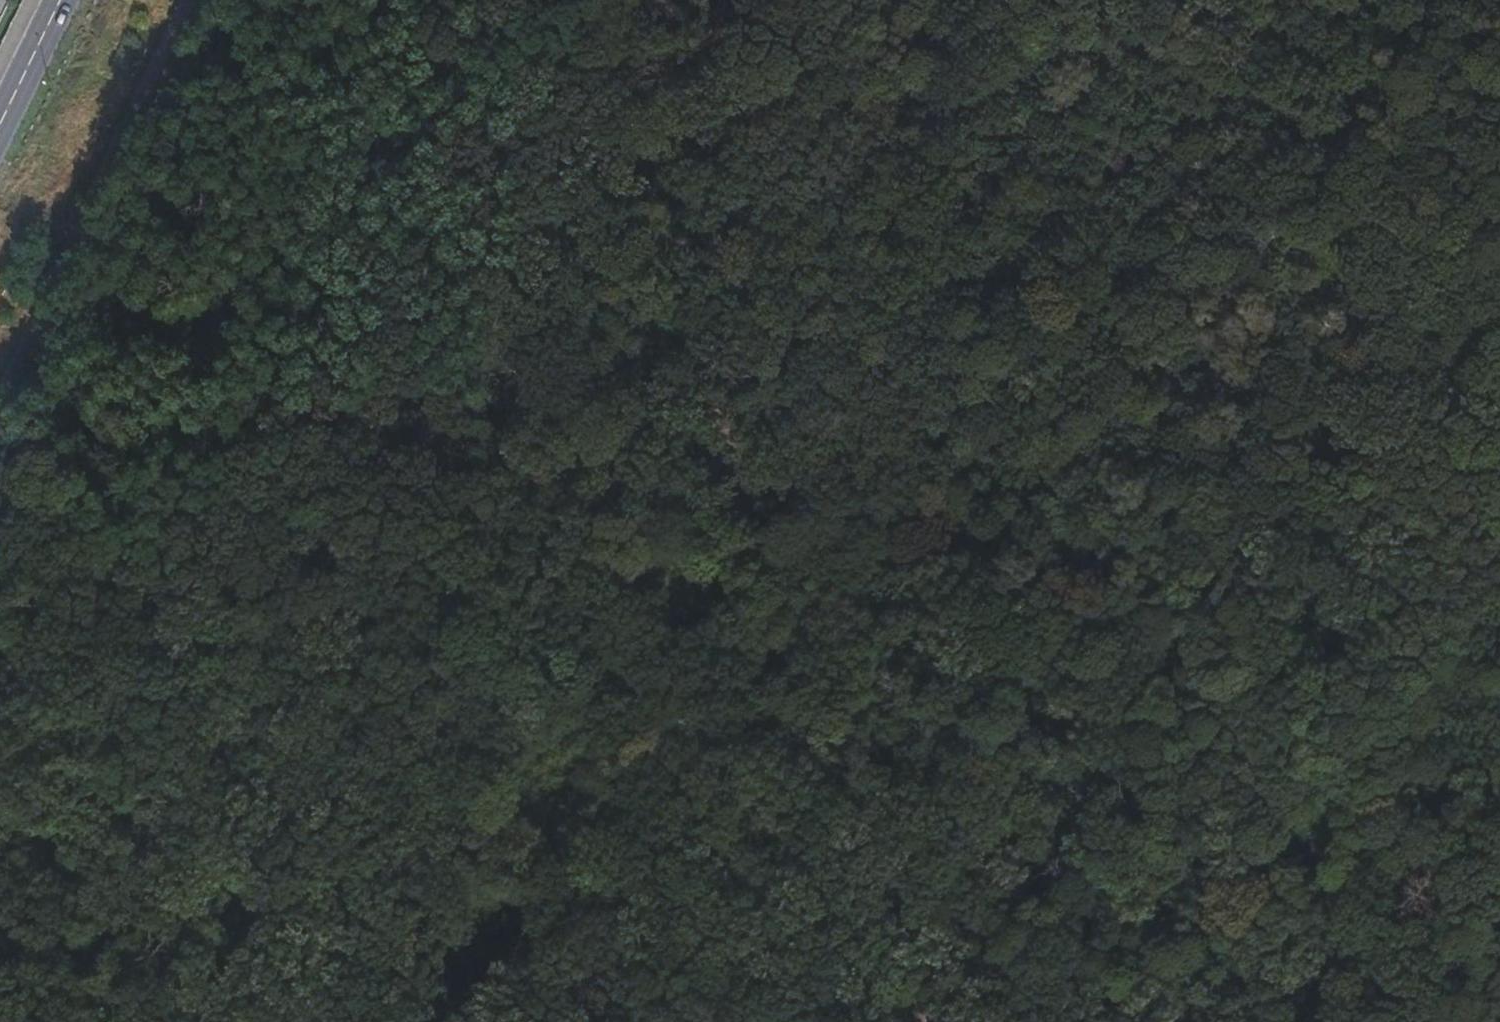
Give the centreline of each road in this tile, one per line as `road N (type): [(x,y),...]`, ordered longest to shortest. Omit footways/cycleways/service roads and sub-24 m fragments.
road 1 (primary): [(60,0),(0,122)]

